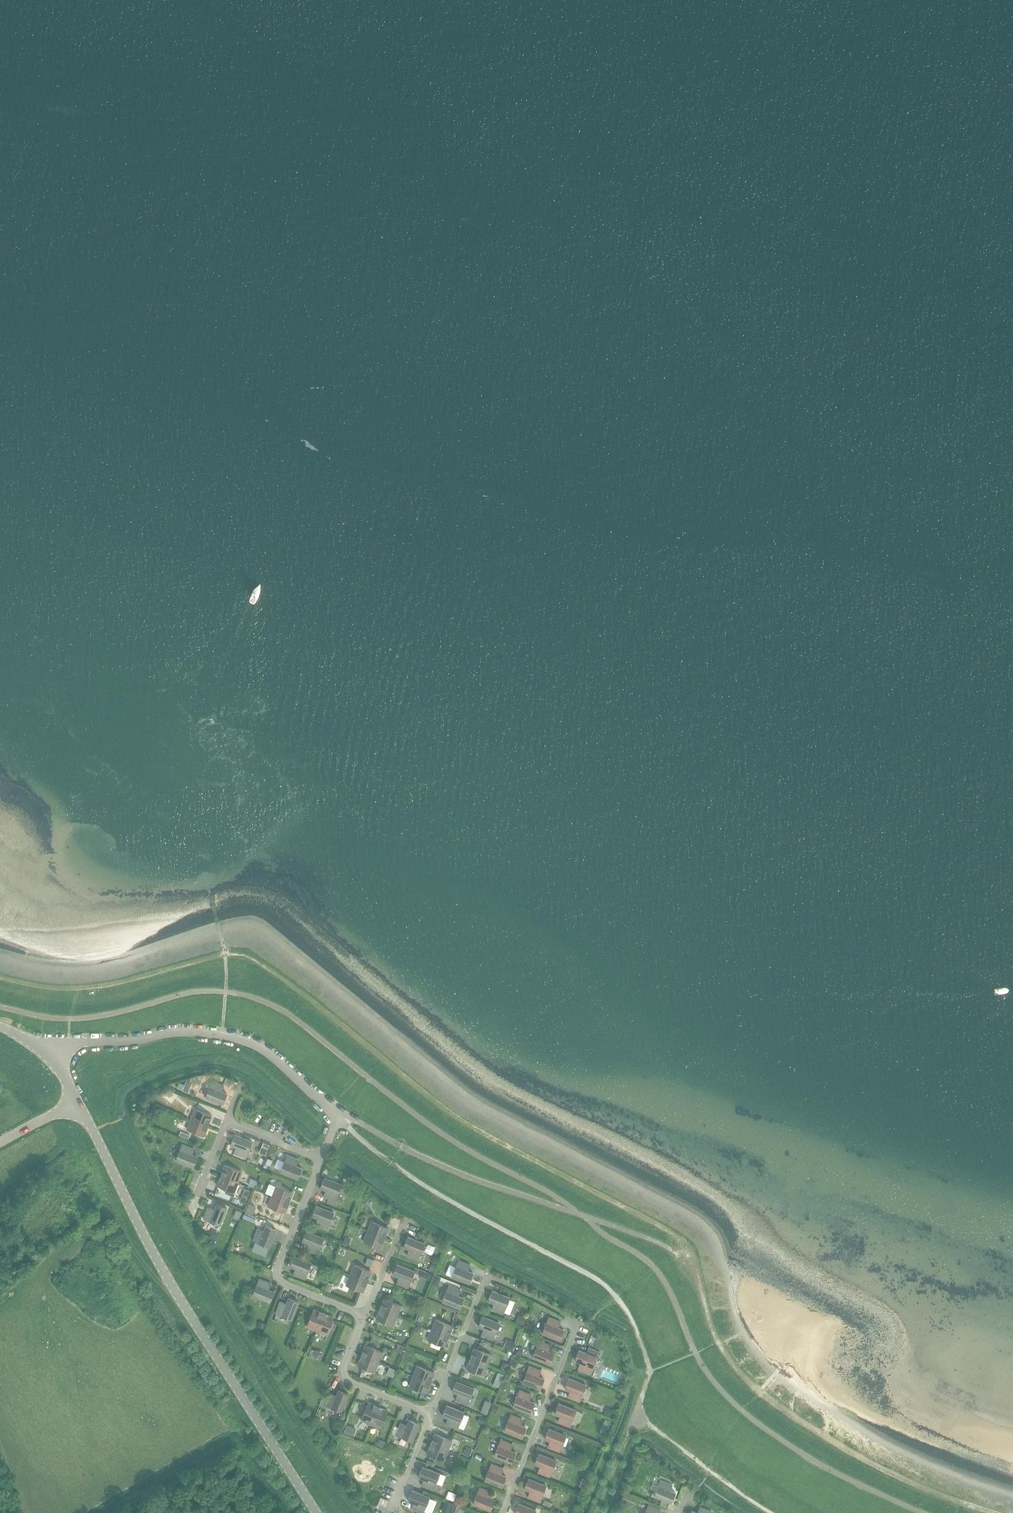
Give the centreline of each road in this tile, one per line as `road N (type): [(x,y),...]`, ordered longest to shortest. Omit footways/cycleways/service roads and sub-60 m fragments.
road 1 (secondary): [(320,1512),(156,1256),(78,1103)]
road 2 (residential): [(433,1413),(494,1279),(579,1321),(504,1512)]
road 3 (unclassified): [(650,1371),(633,1322),(603,1284),(435,1191),(347,1126)]
road 4 (unclassified): [(347,1126),(247,1038),(174,1032),(48,1055)]
road 5 (unclassified): [(581,1215),(468,1177),(357,1120),(347,1126)]
road 6 (residential): [(366,1315),(281,1282),(278,1273),(324,1159)]
road 7 (residential): [(433,1413),(348,1379),(366,1315)]

